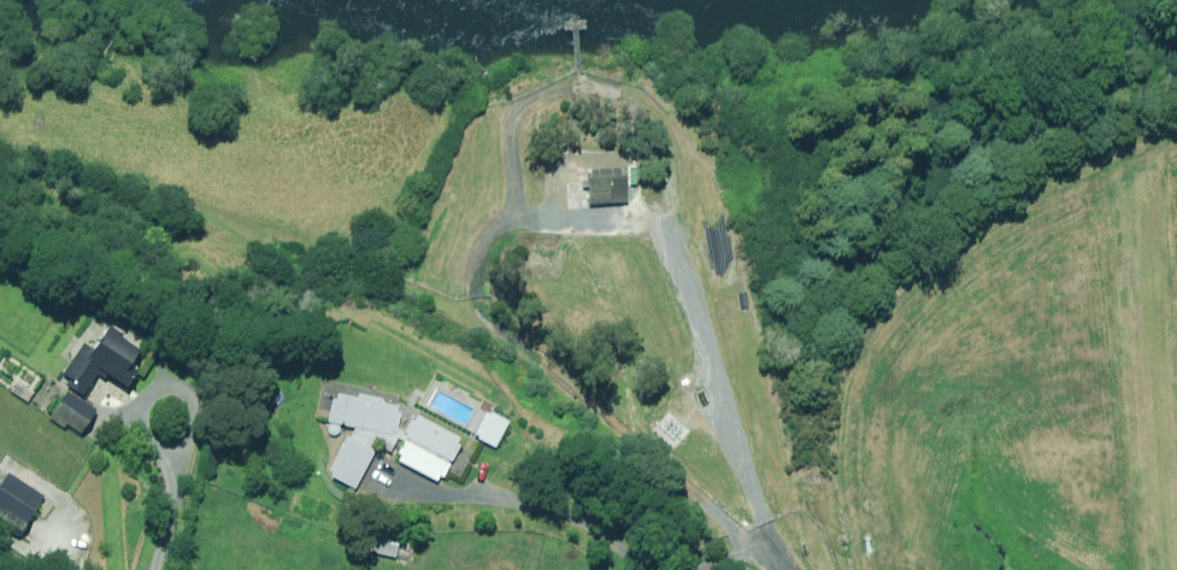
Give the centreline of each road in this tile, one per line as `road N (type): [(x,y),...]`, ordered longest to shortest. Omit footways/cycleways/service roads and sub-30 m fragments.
road 1 (unclassified): [(777,558),(710,511),(506,334),(477,287),(487,248),(517,222),(642,224),(669,234),(693,266),(742,439)]
road 2 (track): [(488,312),(334,273),(181,208),(0,165)]
road 3 (unclassified): [(742,439),(777,558)]

